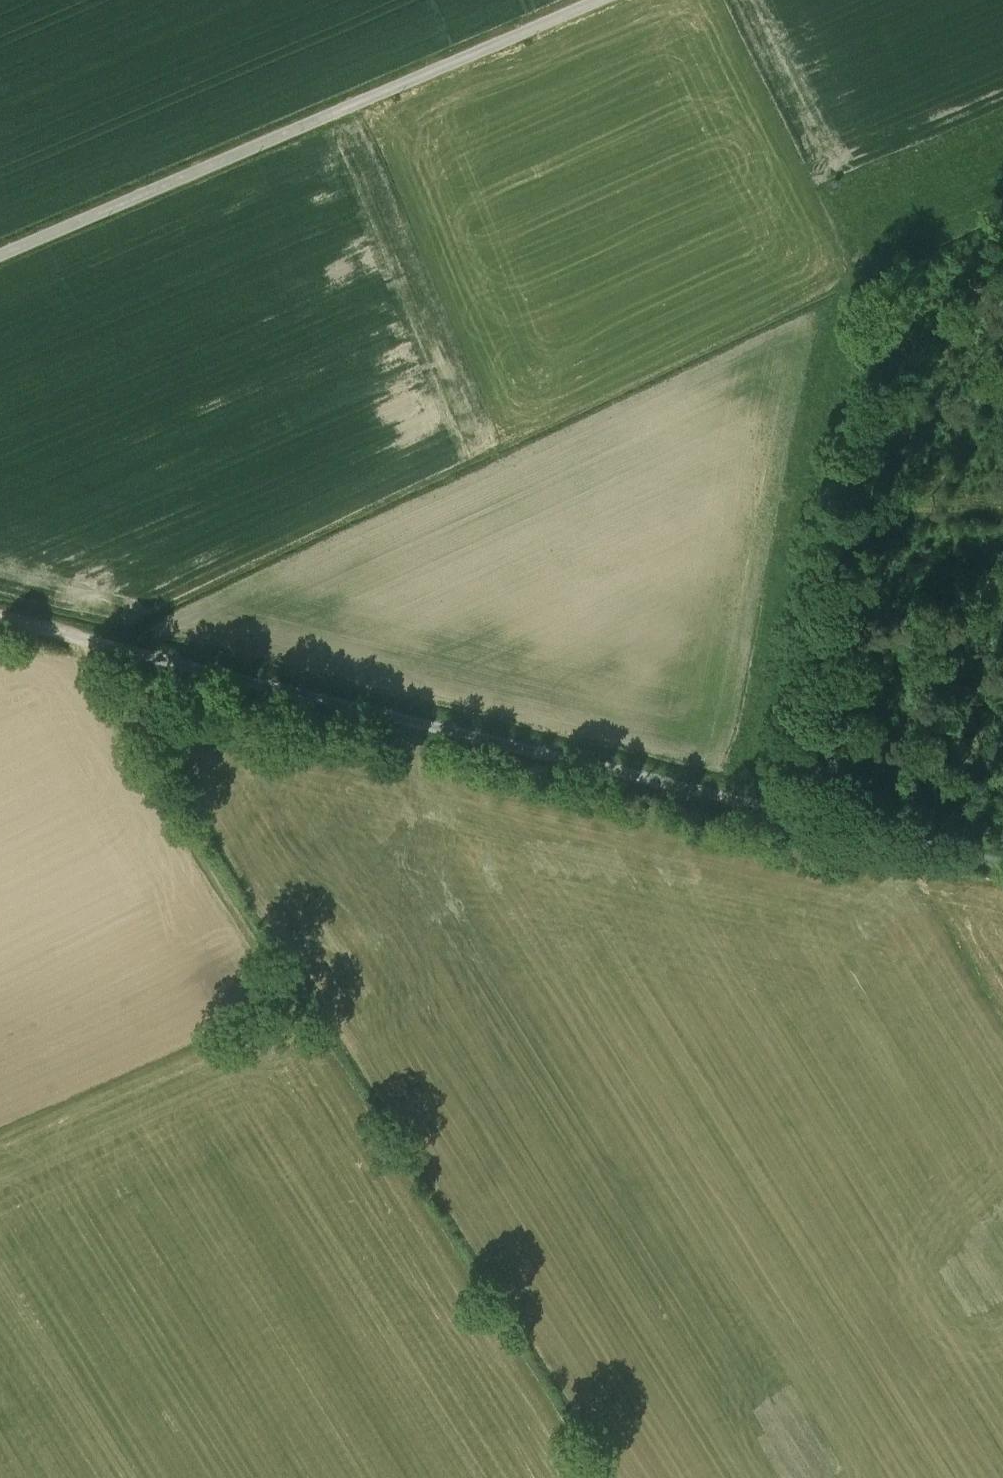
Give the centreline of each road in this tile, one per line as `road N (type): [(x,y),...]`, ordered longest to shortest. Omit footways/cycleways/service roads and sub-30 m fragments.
road 1 (track): [(0,622),(1002,865)]
road 2 (unclassified): [(602,0),(0,257)]

